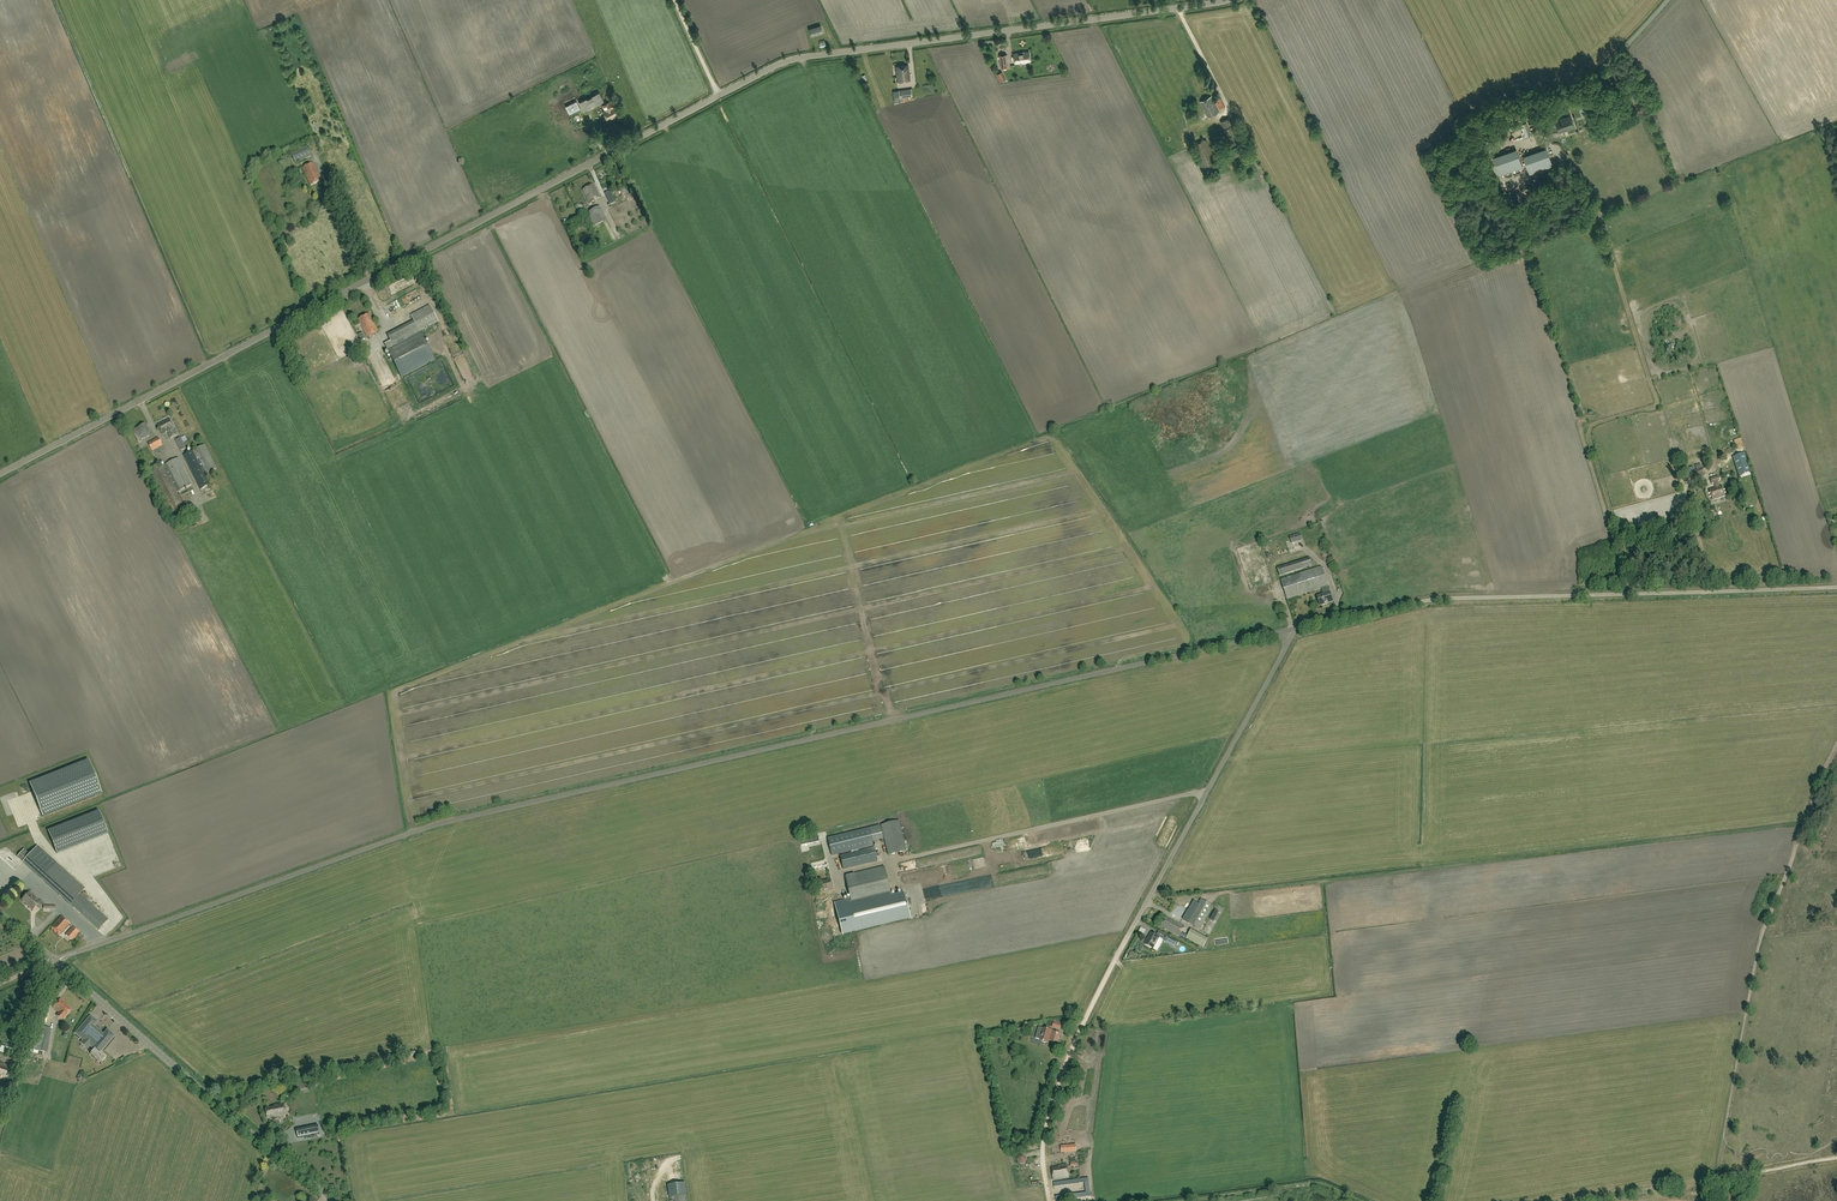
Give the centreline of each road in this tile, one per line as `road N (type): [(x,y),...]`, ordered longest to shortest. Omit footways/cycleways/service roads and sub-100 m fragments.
road 1 (unclassified): [(0,474),(785,62),(1226,0)]
road 2 (unclassified): [(56,961),(427,829),(1294,629)]
road 3 (unclassified): [(1294,629),(1441,601),(1836,587)]
road 4 (track): [(1836,748),(1761,939),(1724,1136)]
road 5 (tertiary): [(336,1200),(56,961)]
road 6 (unclassified): [(1127,937),(1294,629)]
road 7 (track): [(1049,1200),(1042,1148),(1058,1084),(1127,937)]
road 8 (track): [(1184,1200),(1313,1183),(1361,1200)]
road 9 (track): [(1583,1200),(1715,1179)]
road 10 (track): [(1715,1179),(1836,1158)]

